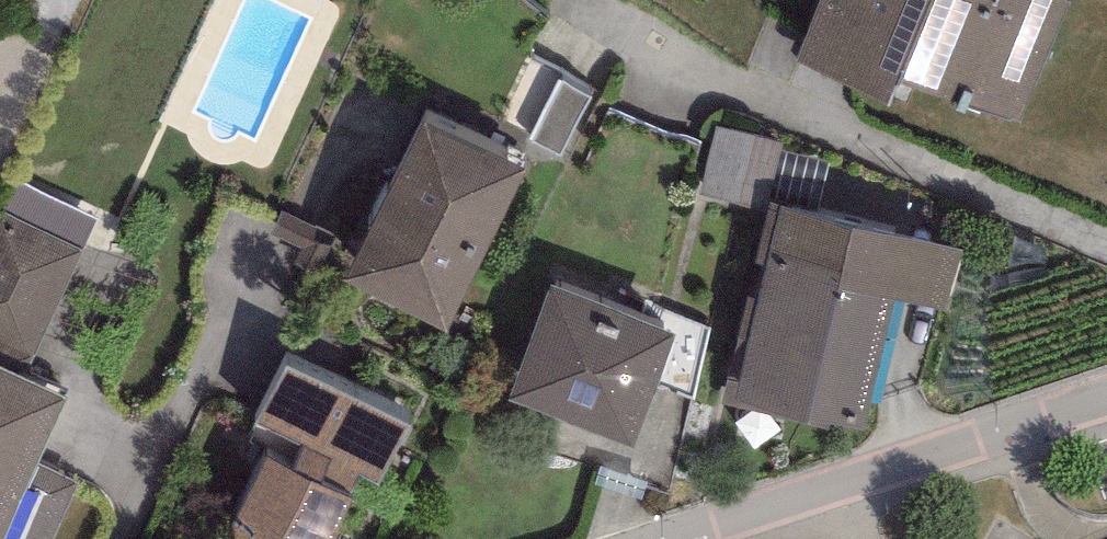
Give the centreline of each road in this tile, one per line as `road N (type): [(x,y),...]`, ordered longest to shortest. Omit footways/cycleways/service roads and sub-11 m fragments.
road 1 (residential): [(1106,399),(712,538)]

